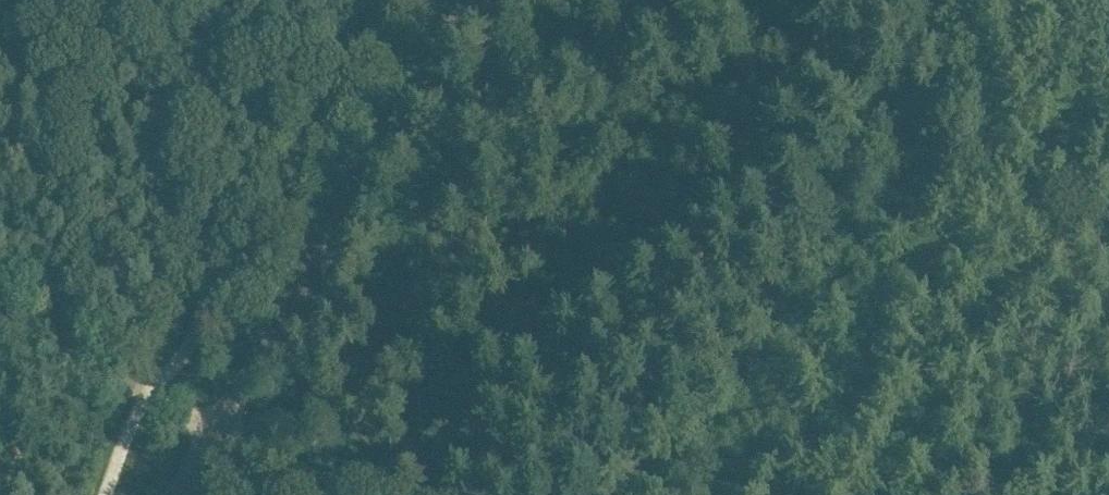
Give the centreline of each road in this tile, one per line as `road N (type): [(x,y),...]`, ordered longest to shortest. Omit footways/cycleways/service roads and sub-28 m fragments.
road 1 (tertiary): [(177,494),(468,0)]
road 2 (track): [(0,325),(332,494)]

